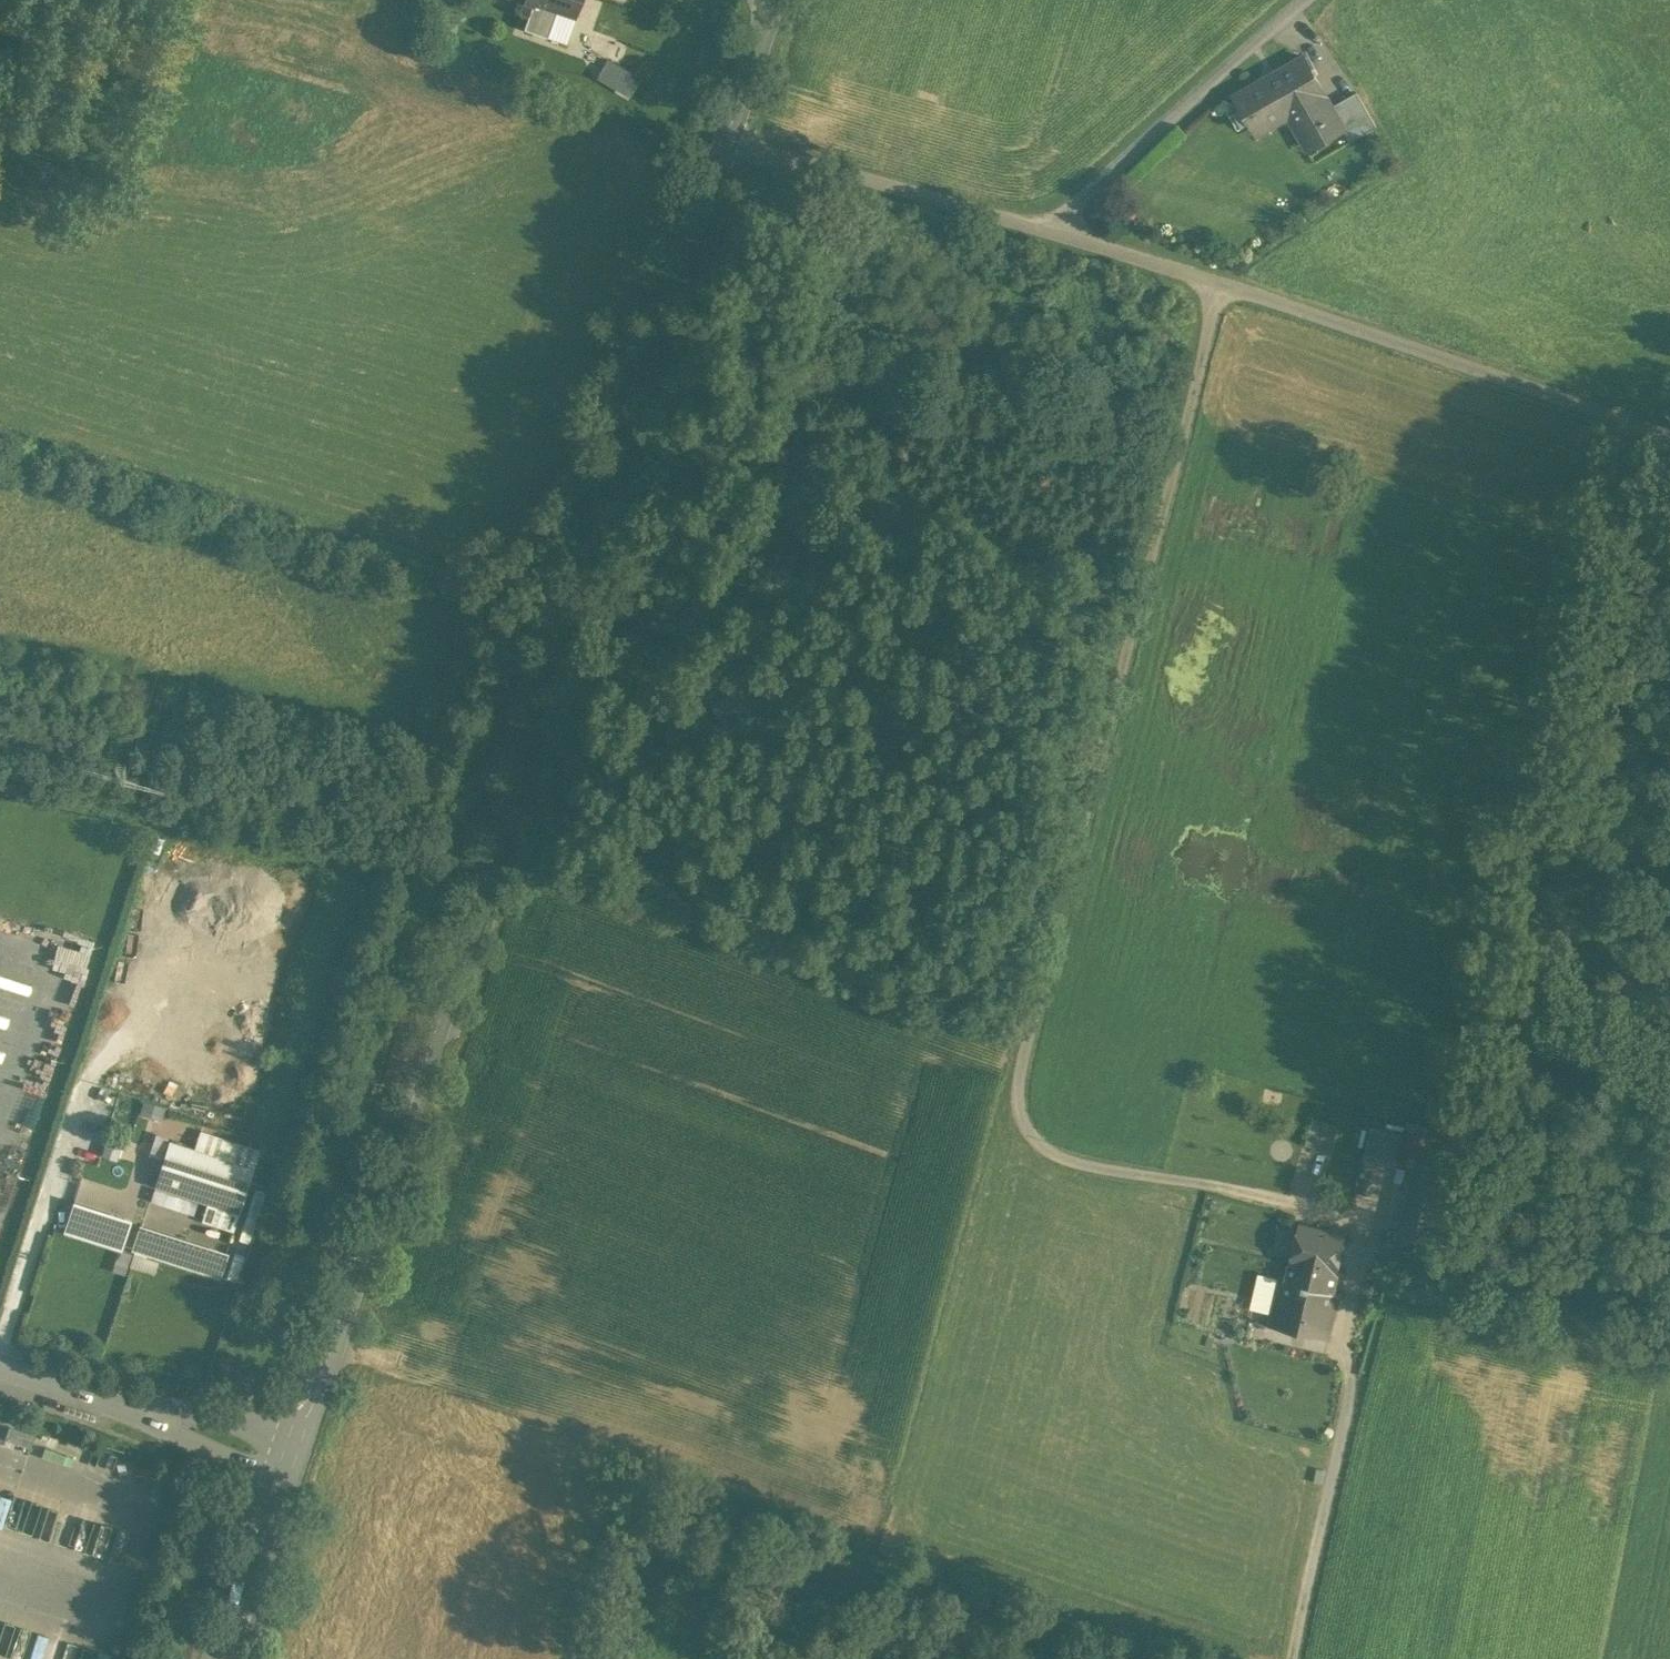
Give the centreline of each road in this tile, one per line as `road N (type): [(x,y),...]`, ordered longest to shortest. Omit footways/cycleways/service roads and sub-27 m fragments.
road 1 (track): [(1224,280),(1039,1065),(1038,1126),(1089,1160),(1379,1218),(1351,1336),(1363,1373),(1296,1658)]
road 2 (secondary): [(286,1459),(726,143)]
road 3 (unclassified): [(726,143),(1224,280),(1669,443)]
road 4 (unclassified): [(286,1459),(0,1366)]
road 5 (secondary): [(223,1658),(286,1459)]
road 6 (secondary): [(726,143),(774,0)]

